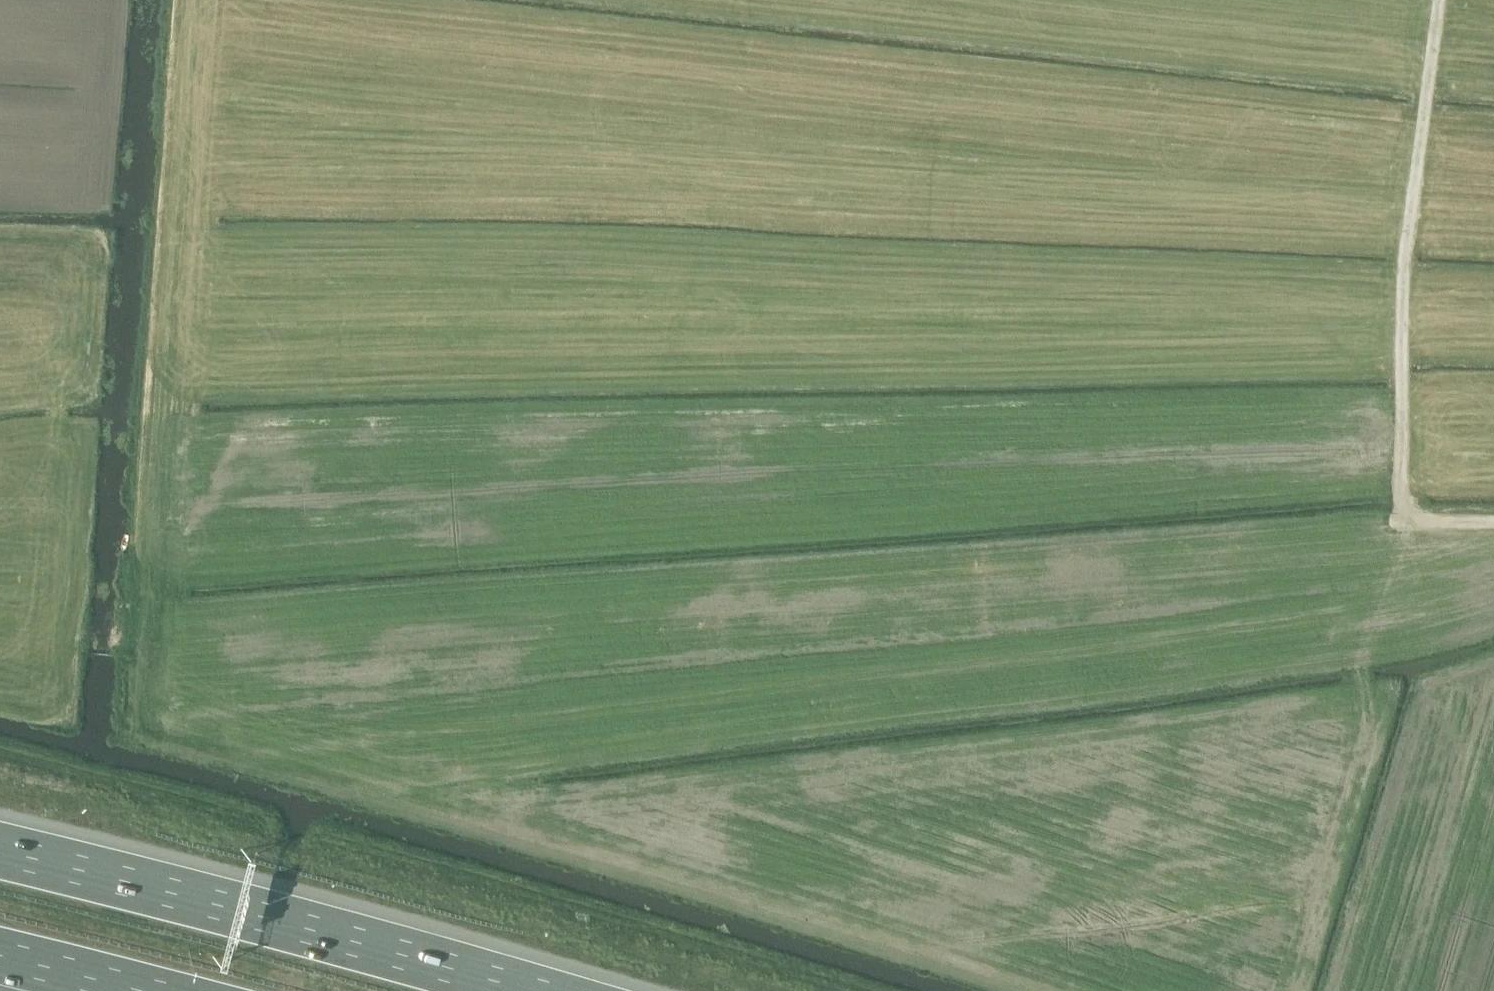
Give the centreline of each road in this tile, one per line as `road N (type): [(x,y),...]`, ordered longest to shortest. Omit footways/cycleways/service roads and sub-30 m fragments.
road 1 (motorway): [(531,990),(0,847)]
road 2 (motorway): [(0,952),(154,990)]

